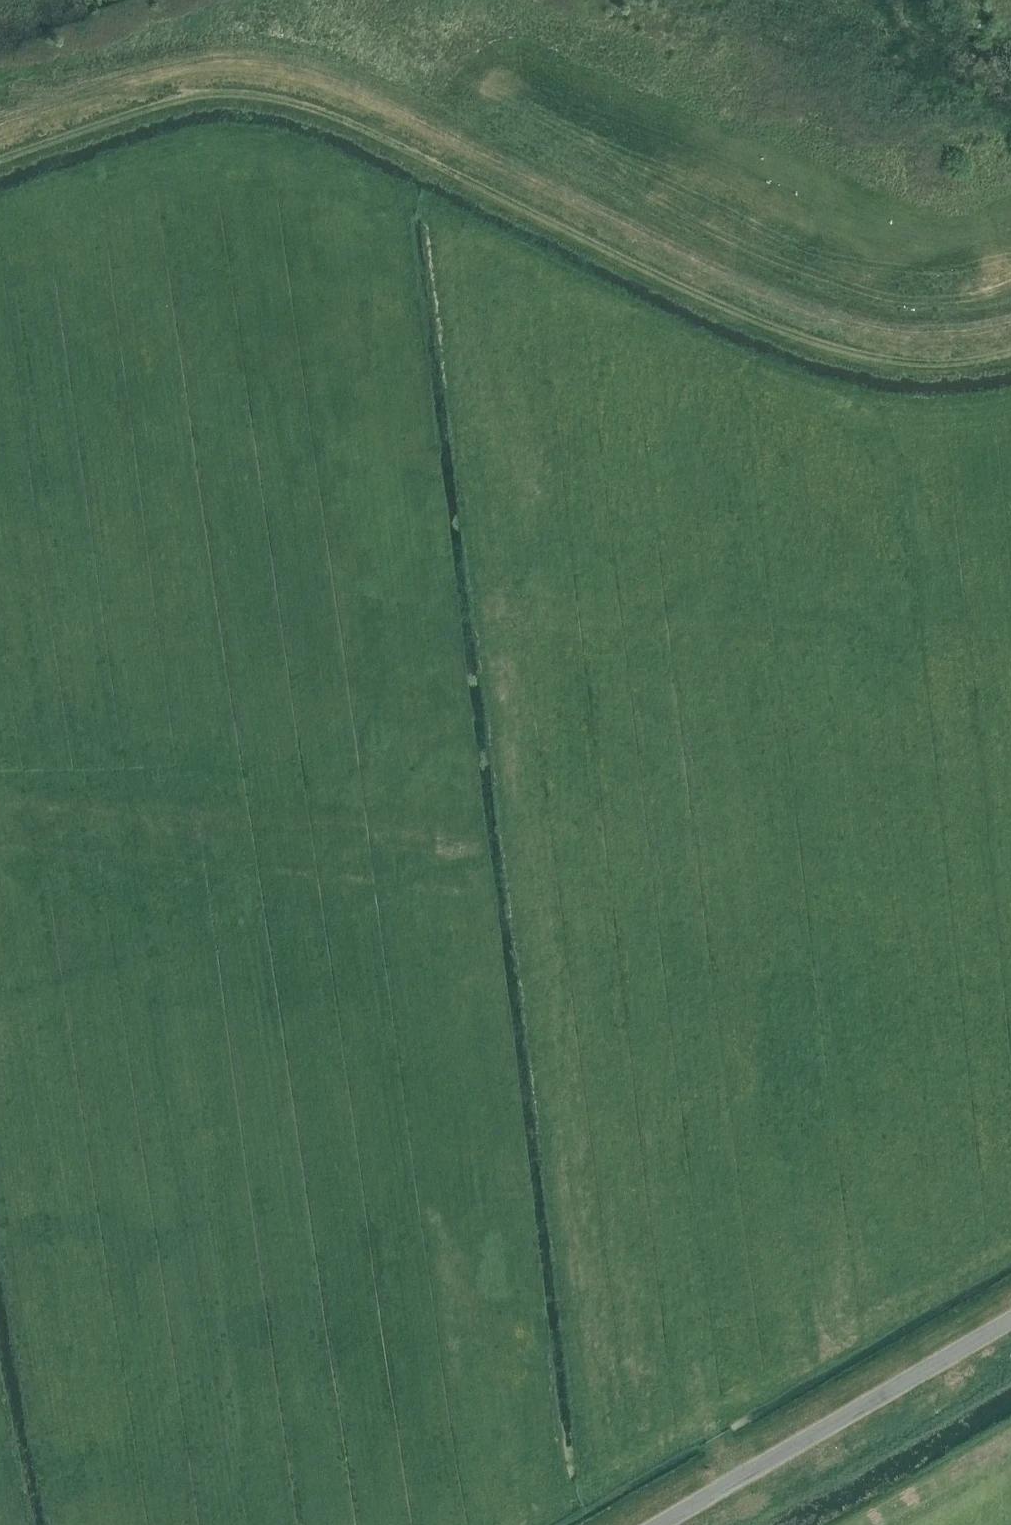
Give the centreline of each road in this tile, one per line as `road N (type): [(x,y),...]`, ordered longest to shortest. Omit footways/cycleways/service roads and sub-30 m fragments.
road 1 (unclassified): [(657,1524),(1010,1319)]

